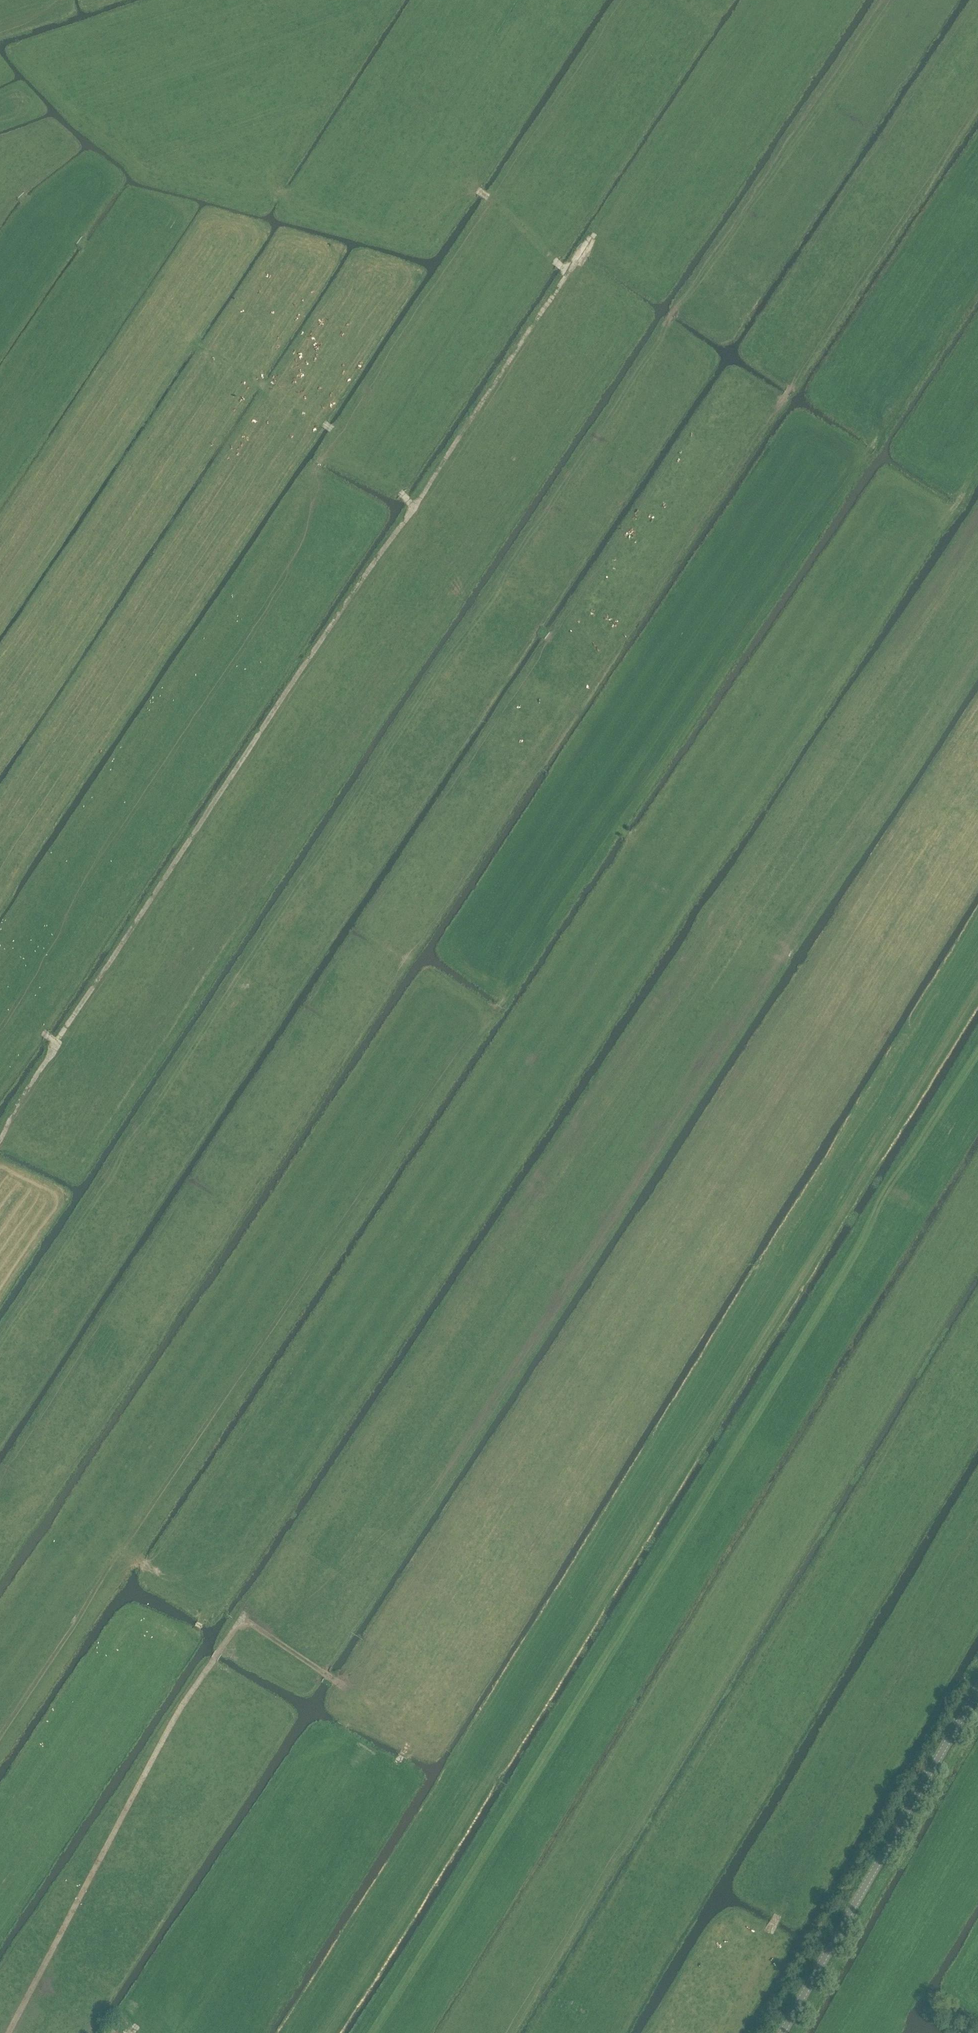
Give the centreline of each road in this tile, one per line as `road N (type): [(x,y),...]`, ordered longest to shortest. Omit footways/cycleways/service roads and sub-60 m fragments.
road 1 (unclassified): [(782,2032),(977,1690)]

